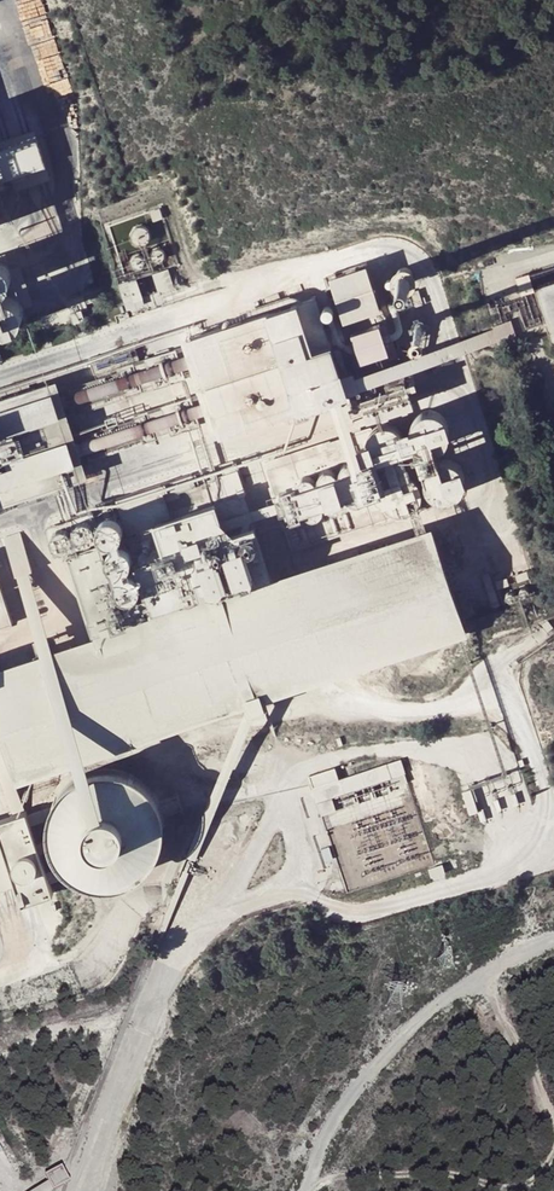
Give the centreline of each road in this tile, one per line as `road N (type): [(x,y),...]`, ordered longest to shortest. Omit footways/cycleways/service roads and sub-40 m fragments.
road 1 (track): [(553,1148),(533,1176),(515,1185),(397,1171),(309,1185)]
road 2 (track): [(479,973),(553,1119)]

